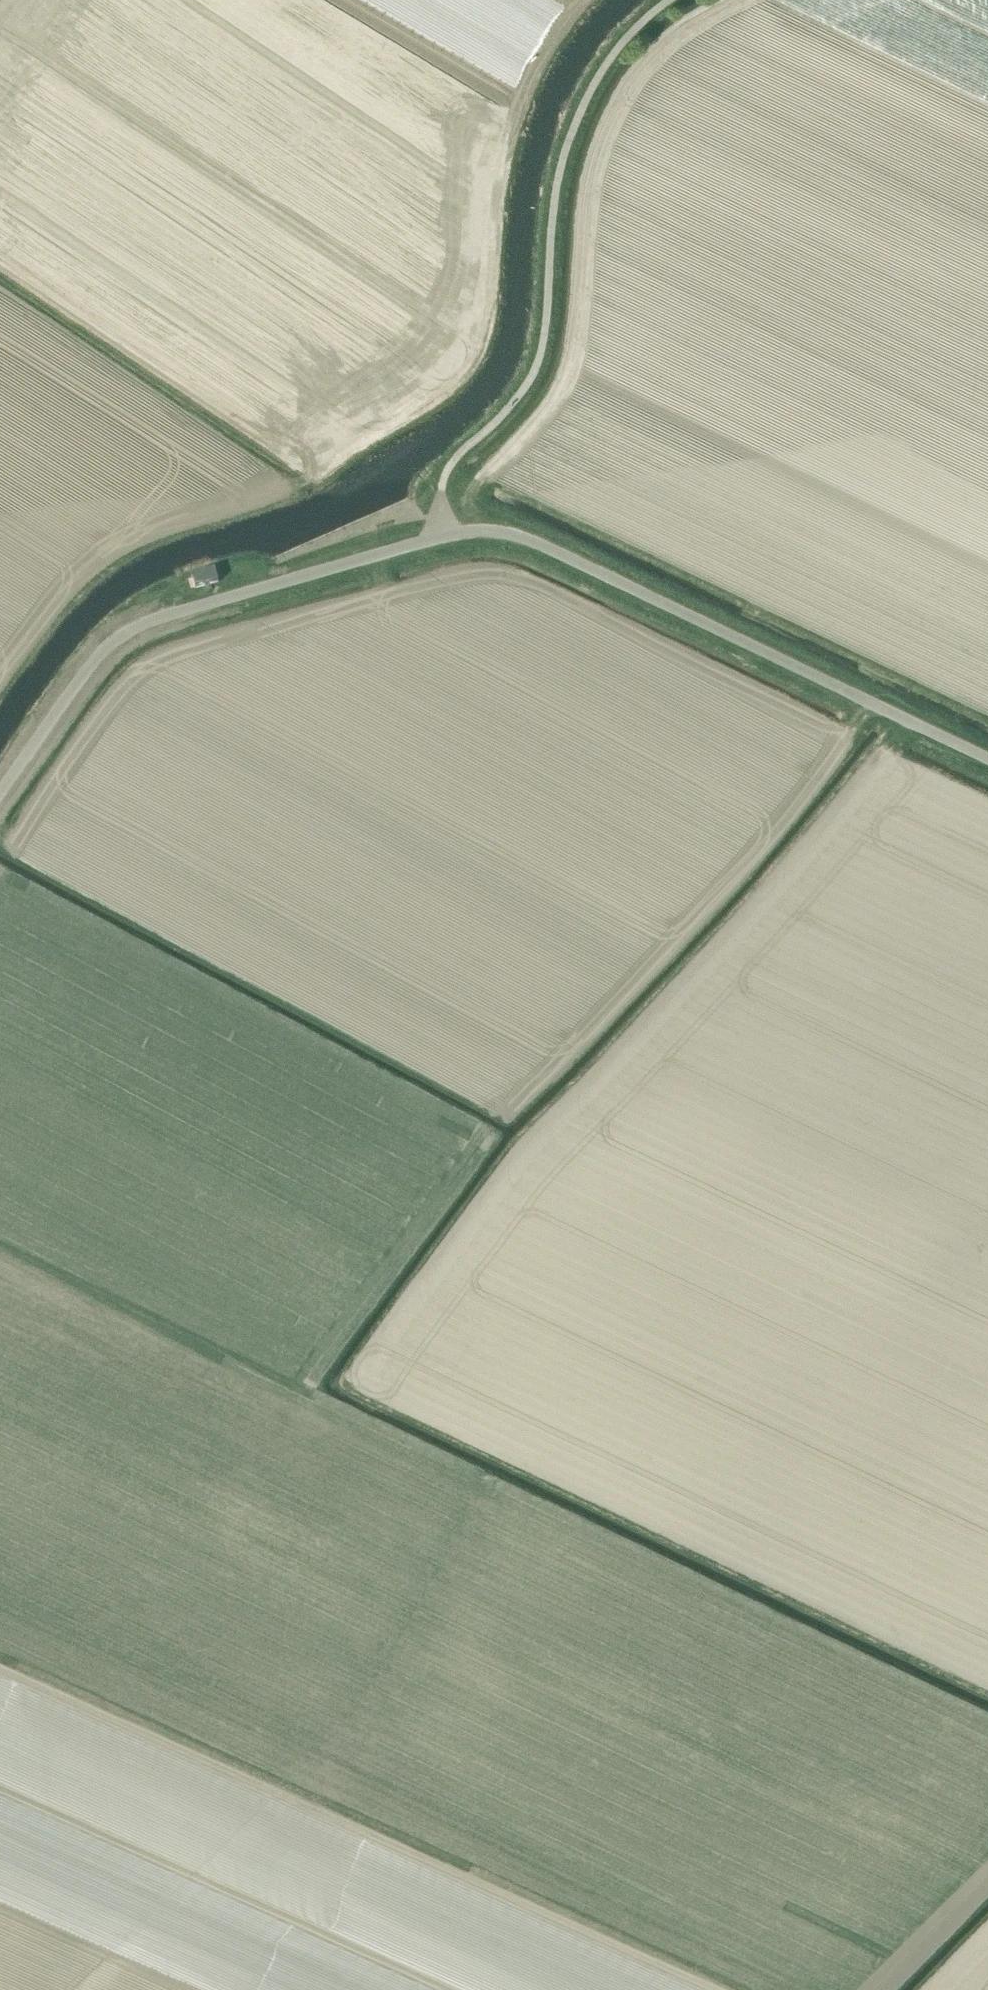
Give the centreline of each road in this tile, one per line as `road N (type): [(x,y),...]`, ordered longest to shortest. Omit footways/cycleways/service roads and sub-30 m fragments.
road 1 (unclassified): [(0,801),(116,647),(182,613),(445,539),(493,536),(534,546),(987,765)]

